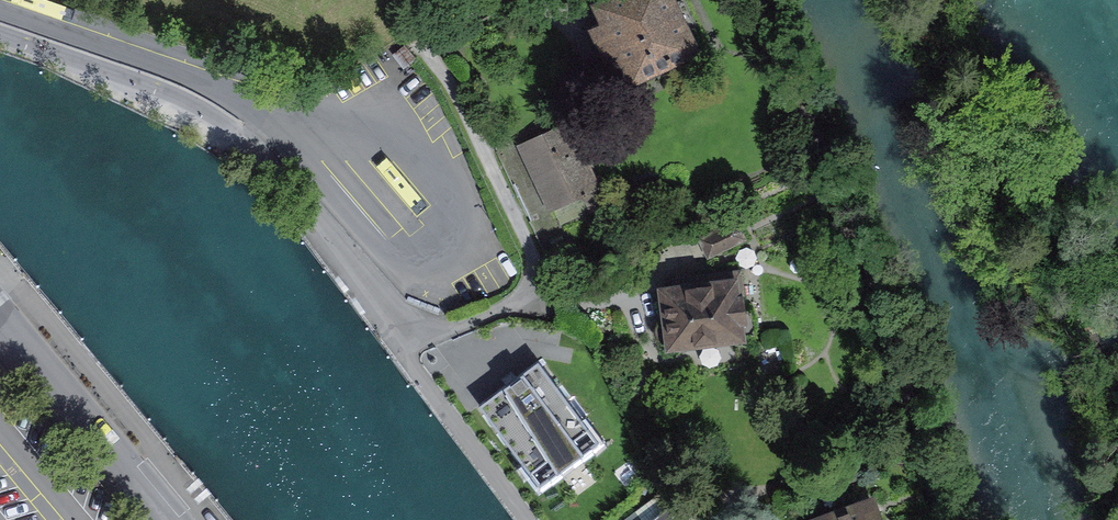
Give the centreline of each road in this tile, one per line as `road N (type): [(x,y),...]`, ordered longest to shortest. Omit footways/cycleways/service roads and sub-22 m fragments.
road 1 (residential): [(0,35),(182,99),(250,140),(397,315),(413,367),(527,519)]
road 2 (tertiary): [(166,519),(0,314)]

